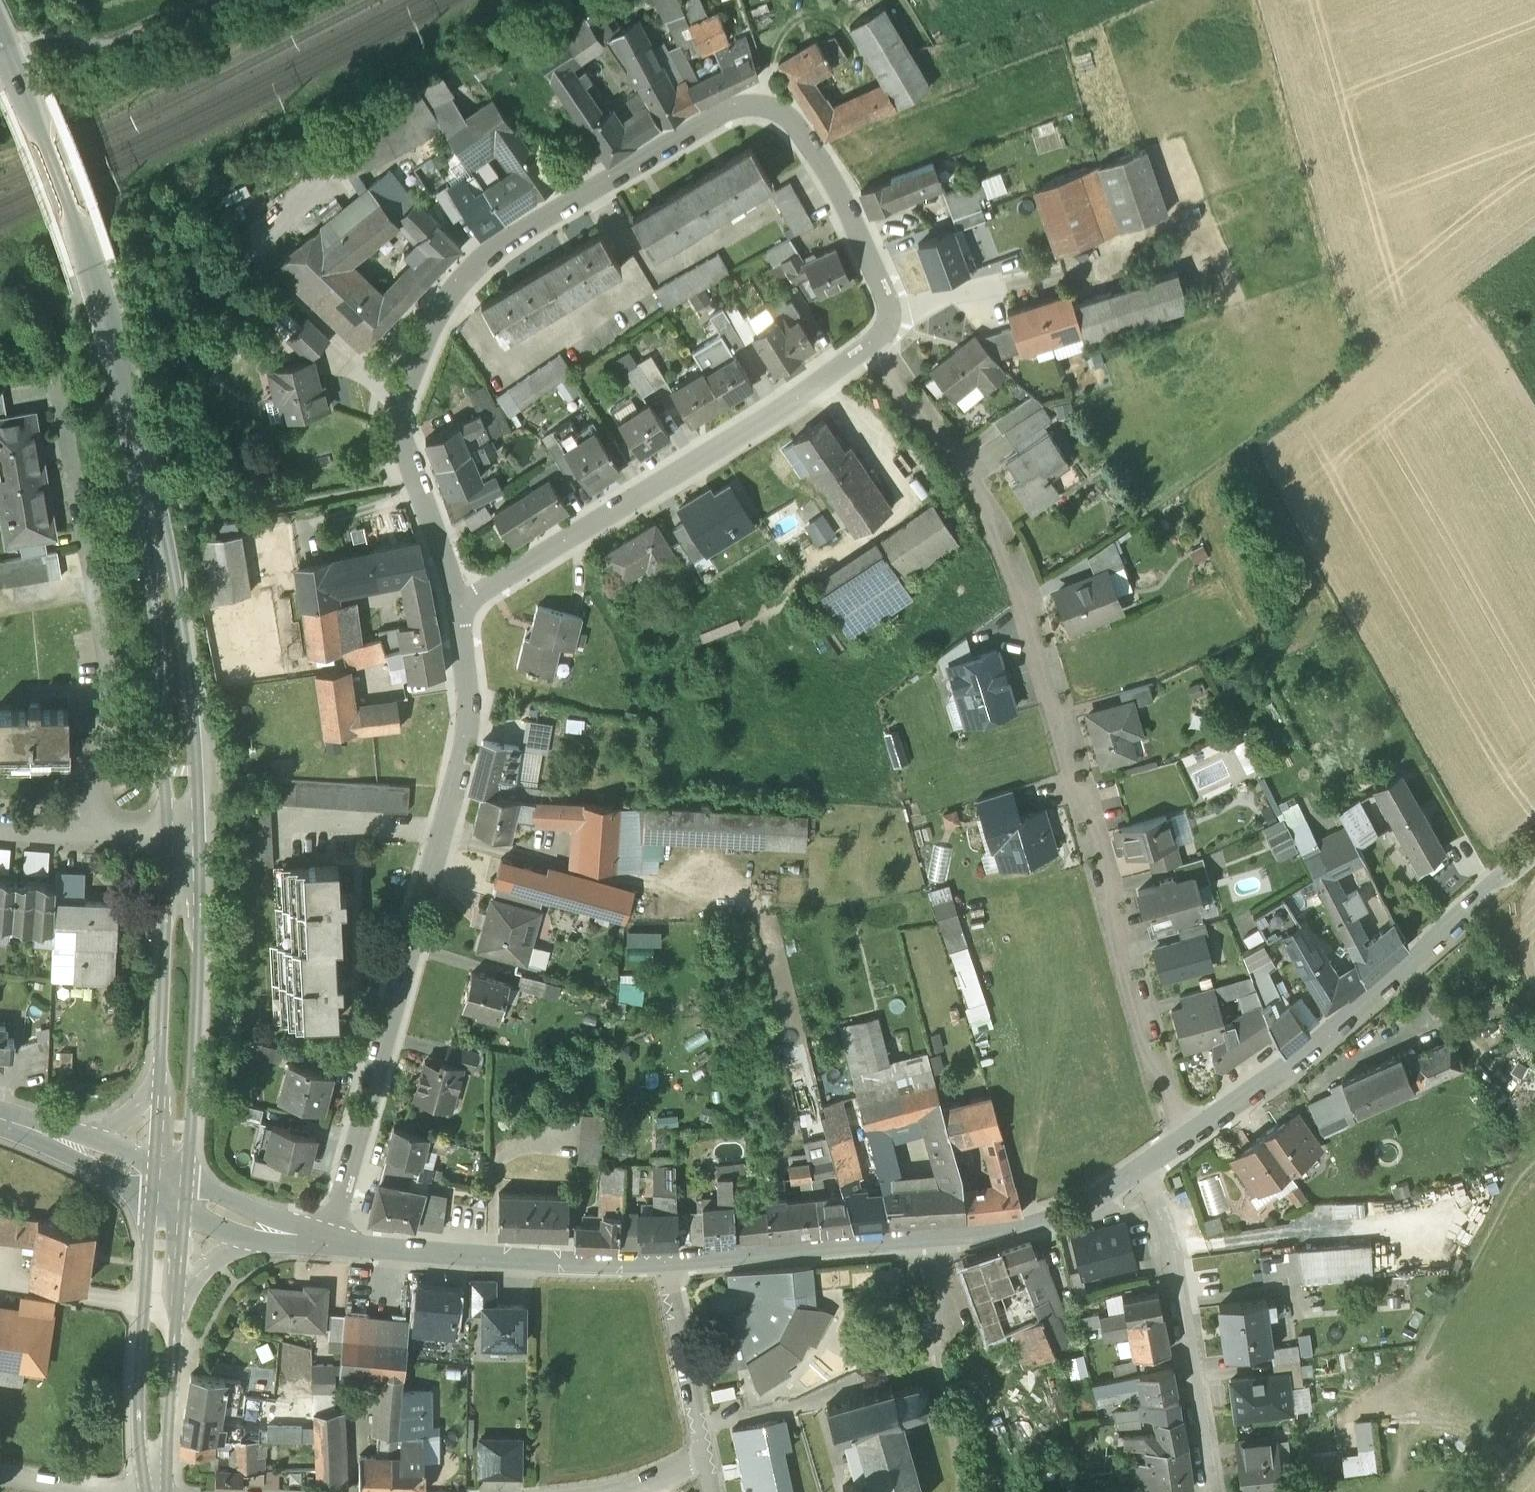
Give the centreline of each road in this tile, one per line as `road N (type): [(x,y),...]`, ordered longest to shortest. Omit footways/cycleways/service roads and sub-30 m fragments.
road 1 (residential): [(898,319),(842,195),(808,140),(767,107),(729,109),(494,254),(458,293),(433,337),(405,418),(404,440),(459,607)]
road 2 (residential): [(1182,1144),(1018,564),(870,345)]
road 3 (secondary): [(184,839),(180,730),(107,300),(0,40)]
road 4 (residential): [(459,607),(470,727),(338,1200),(336,1244)]
road 5 (residential): [(1147,1170),(1071,1219),(1002,1235),(668,1264)]
road 6 (residential): [(459,607),(870,345)]
road 7 (residential): [(84,830),(110,687),(57,396),(12,401)]
road 8 (residential): [(1533,860),(1486,891),(1289,1066),(1182,1144)]
road 9 (residential): [(668,1264),(336,1244)]
road 10 (residential): [(1210,1491),(1178,1280),(1147,1170)]
road 11 (track): [(1,43),(71,35),(83,48),(206,0)]
road 12 (residential): [(668,1264),(705,1471)]
road 13 (secondary): [(179,1036),(184,839)]
road 14 (secondary): [(153,1491),(159,1305)]
road 15 (secondary): [(168,1200),(179,1036)]
road 16 (secondary): [(179,1036),(143,1098),(76,1144)]
road 17 (residential): [(898,319),(981,288),(996,328)]
road 18 (secondary): [(159,1305),(263,1238)]
road 19 (residential): [(0,1475),(120,1491)]

